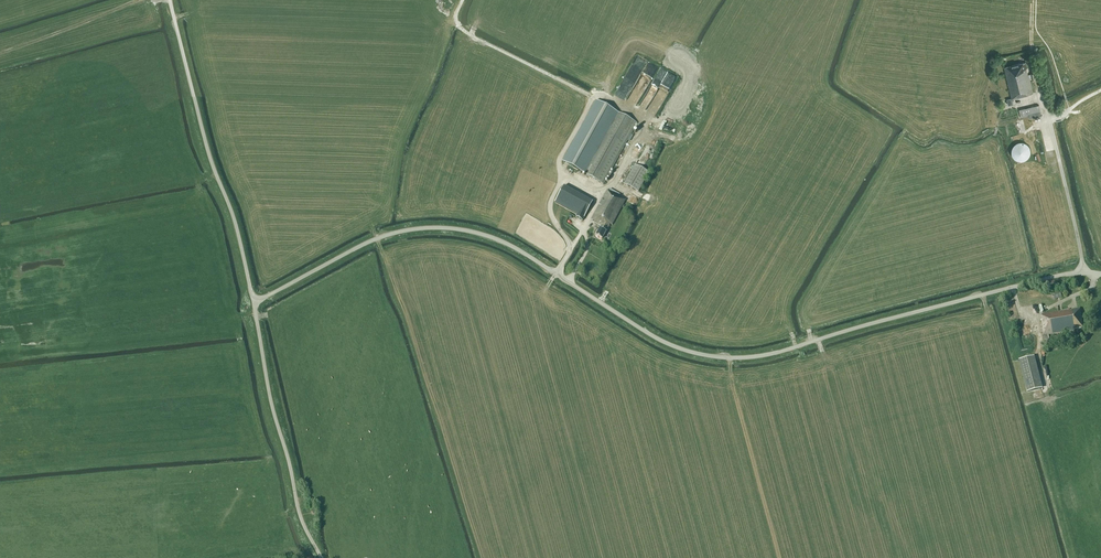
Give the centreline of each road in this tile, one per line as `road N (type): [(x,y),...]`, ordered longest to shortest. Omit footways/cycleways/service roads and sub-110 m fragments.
road 1 (unclassified): [(1082,272),(738,358),(671,345),(557,274)]
road 2 (unclassified): [(253,302),(376,239),(431,228),(490,237),(557,274)]
road 3 (unclassified): [(253,302),(170,0)]
road 4 (unclassified): [(321,557),(298,508),(253,302)]
road 5 (unclassified): [(1082,272),(1050,119)]

